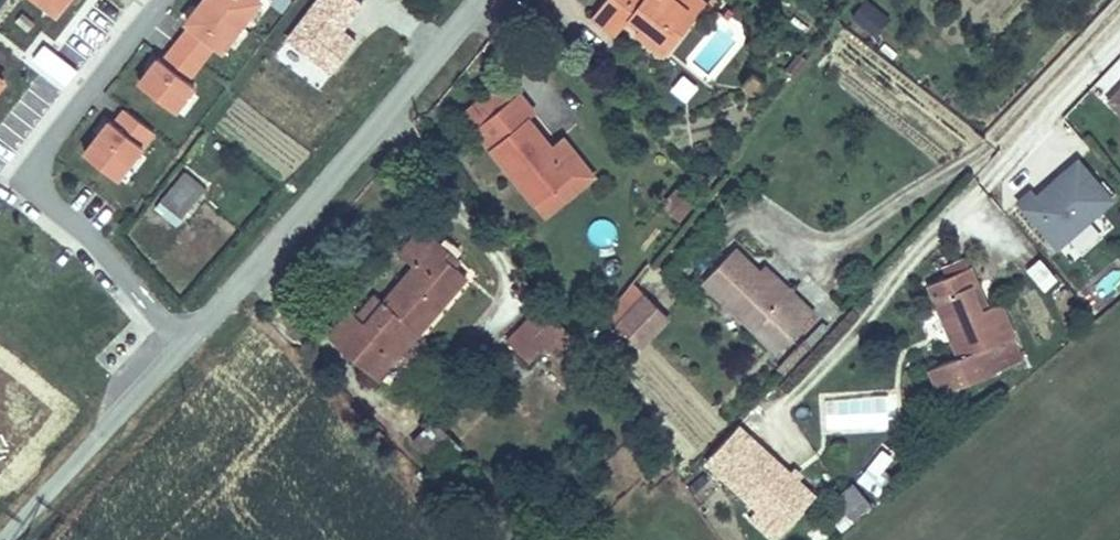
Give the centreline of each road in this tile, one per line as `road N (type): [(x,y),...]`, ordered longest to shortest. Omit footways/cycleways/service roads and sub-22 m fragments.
road 1 (residential): [(485,0),(186,347)]
road 2 (residential): [(186,347),(33,187),(39,160),(151,0)]
road 3 (residential): [(186,347),(2,539)]

